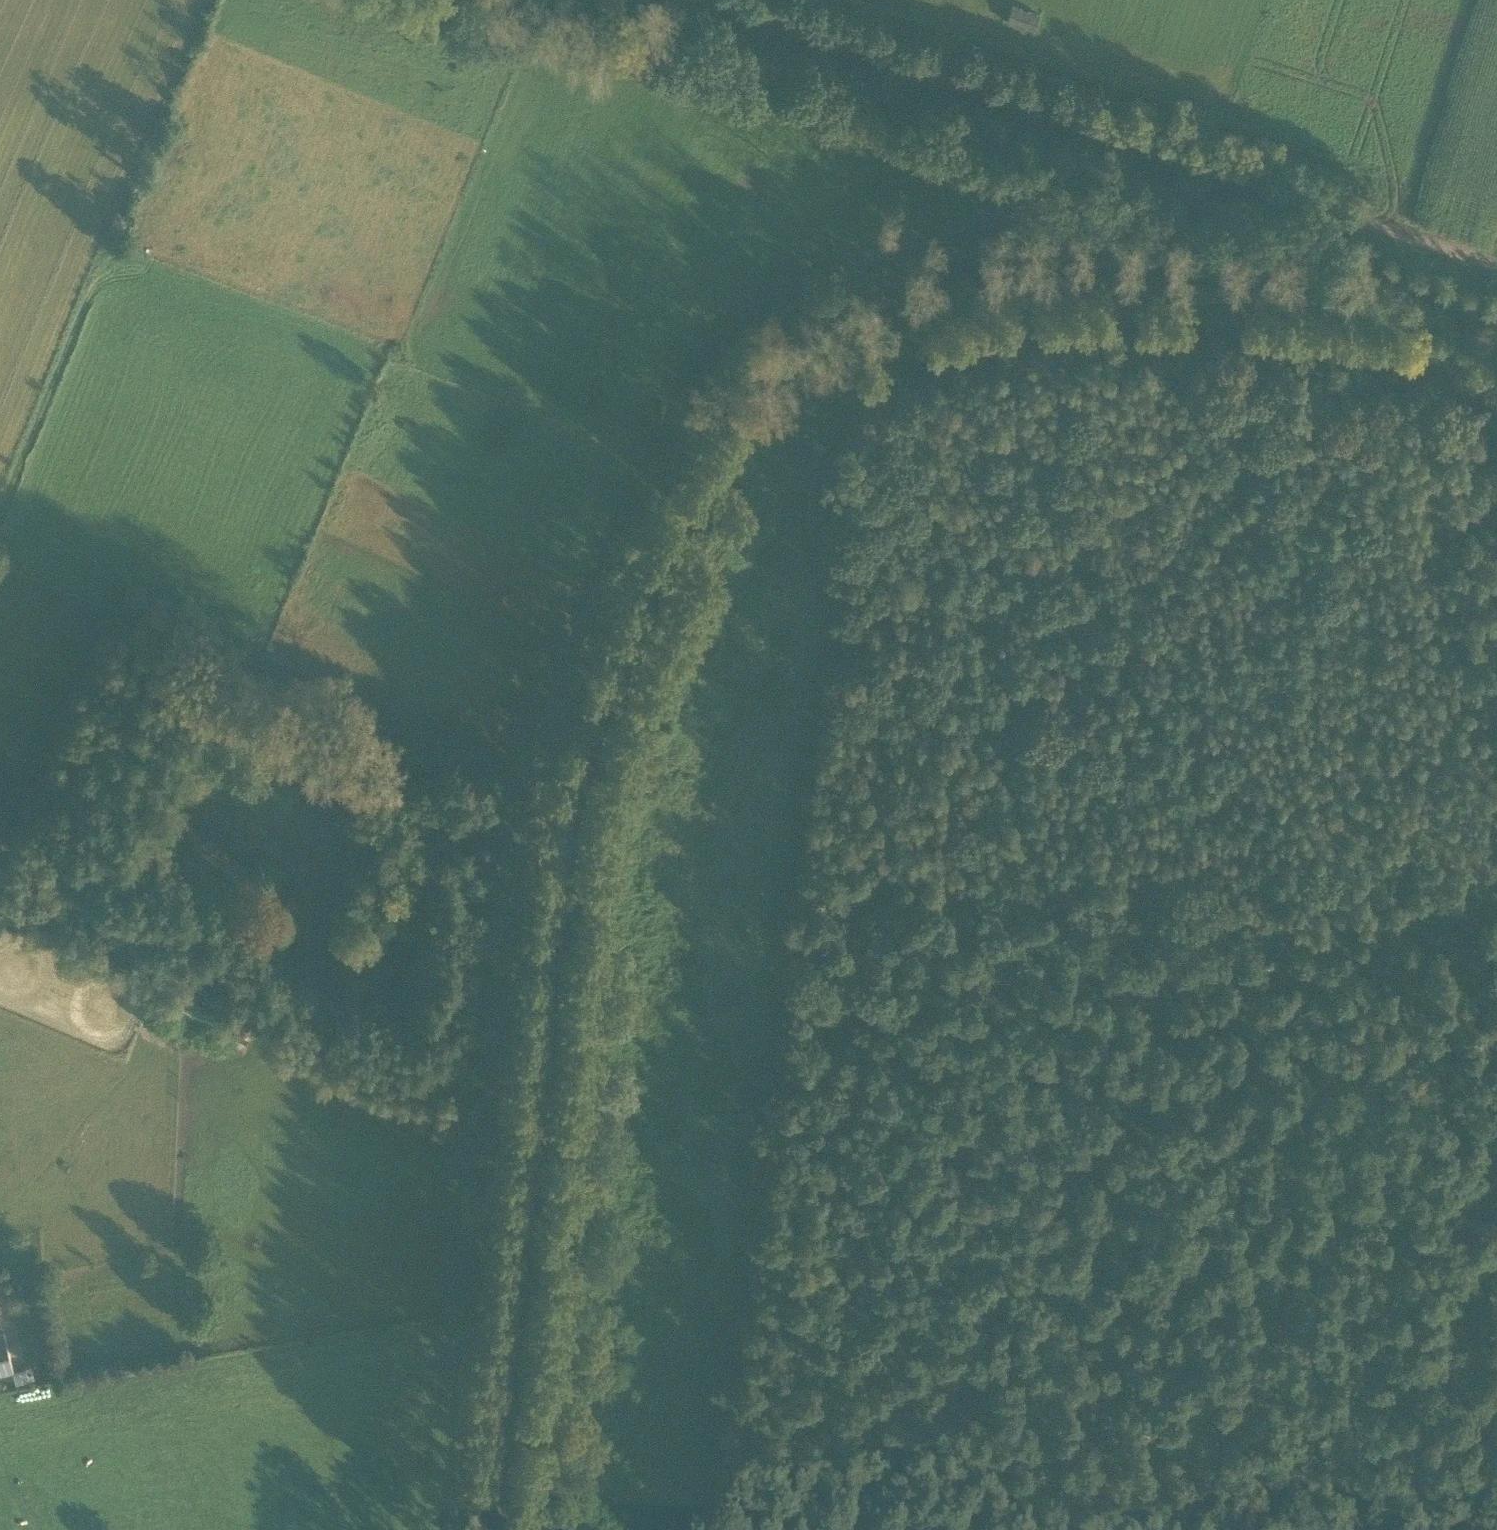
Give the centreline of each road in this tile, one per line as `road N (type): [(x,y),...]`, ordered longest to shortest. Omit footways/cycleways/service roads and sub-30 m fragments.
road 1 (track): [(463,1529),(495,1125),(548,760)]
road 2 (track): [(1346,213),(706,0)]
road 3 (track): [(1496,262),(1346,213)]

